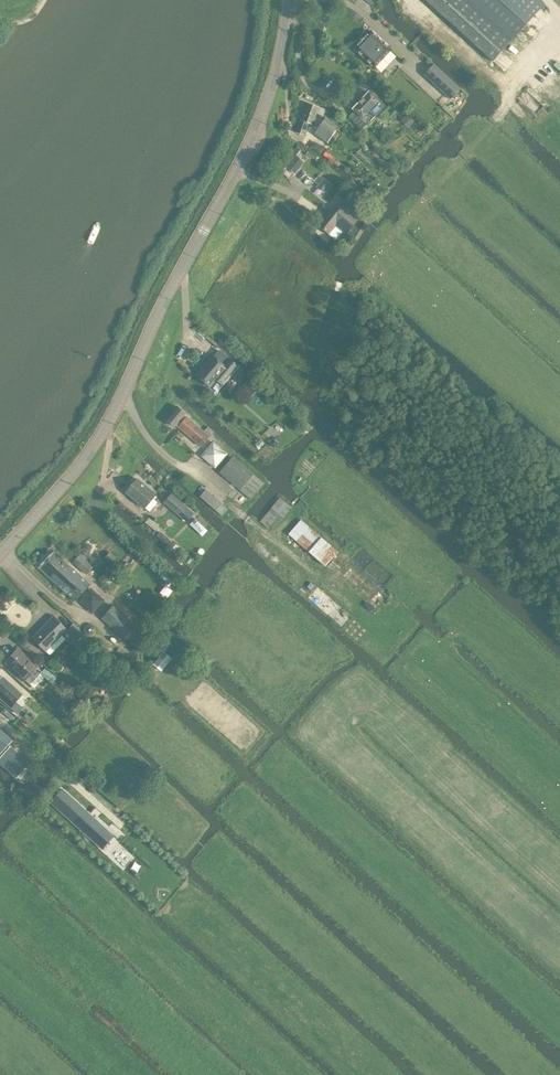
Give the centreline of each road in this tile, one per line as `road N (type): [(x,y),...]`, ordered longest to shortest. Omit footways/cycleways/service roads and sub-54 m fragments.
road 1 (tertiary): [(0,556),(107,425),(258,127),(289,0)]

